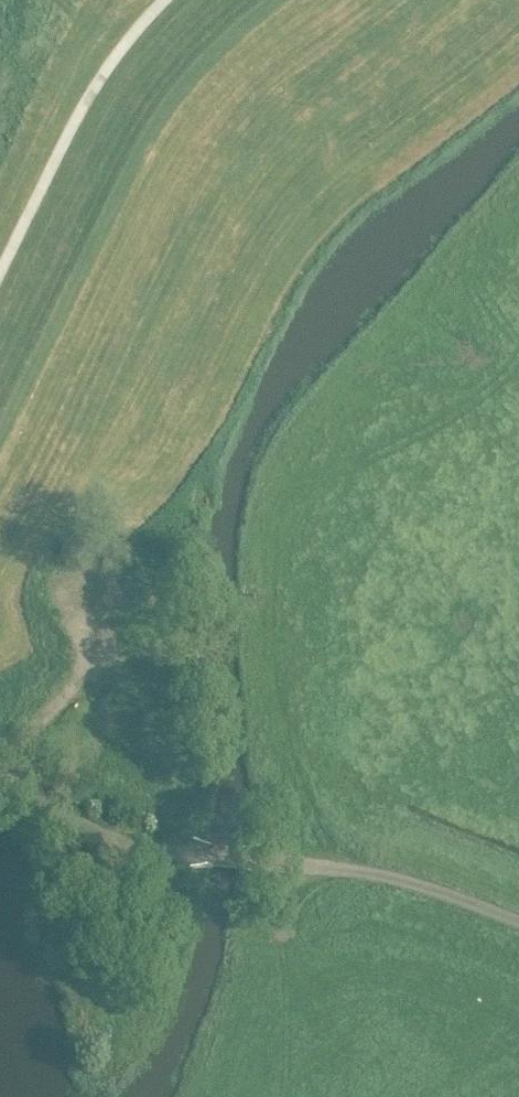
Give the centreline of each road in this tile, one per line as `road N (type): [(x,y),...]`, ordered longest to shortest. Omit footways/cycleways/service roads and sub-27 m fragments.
road 1 (unclassified): [(0,765),(73,817),(132,842),(391,875),(518,920)]
road 2 (track): [(273,0),(190,79),(149,136),(0,438)]

